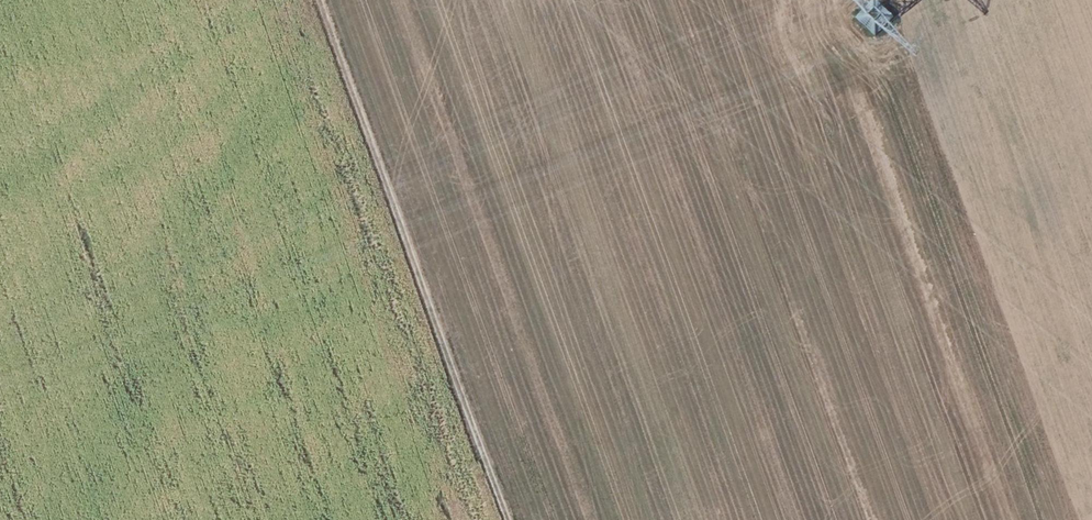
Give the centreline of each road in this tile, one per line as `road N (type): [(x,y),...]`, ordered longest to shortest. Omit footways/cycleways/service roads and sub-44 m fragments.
road 1 (track): [(320,0),(508,519)]

